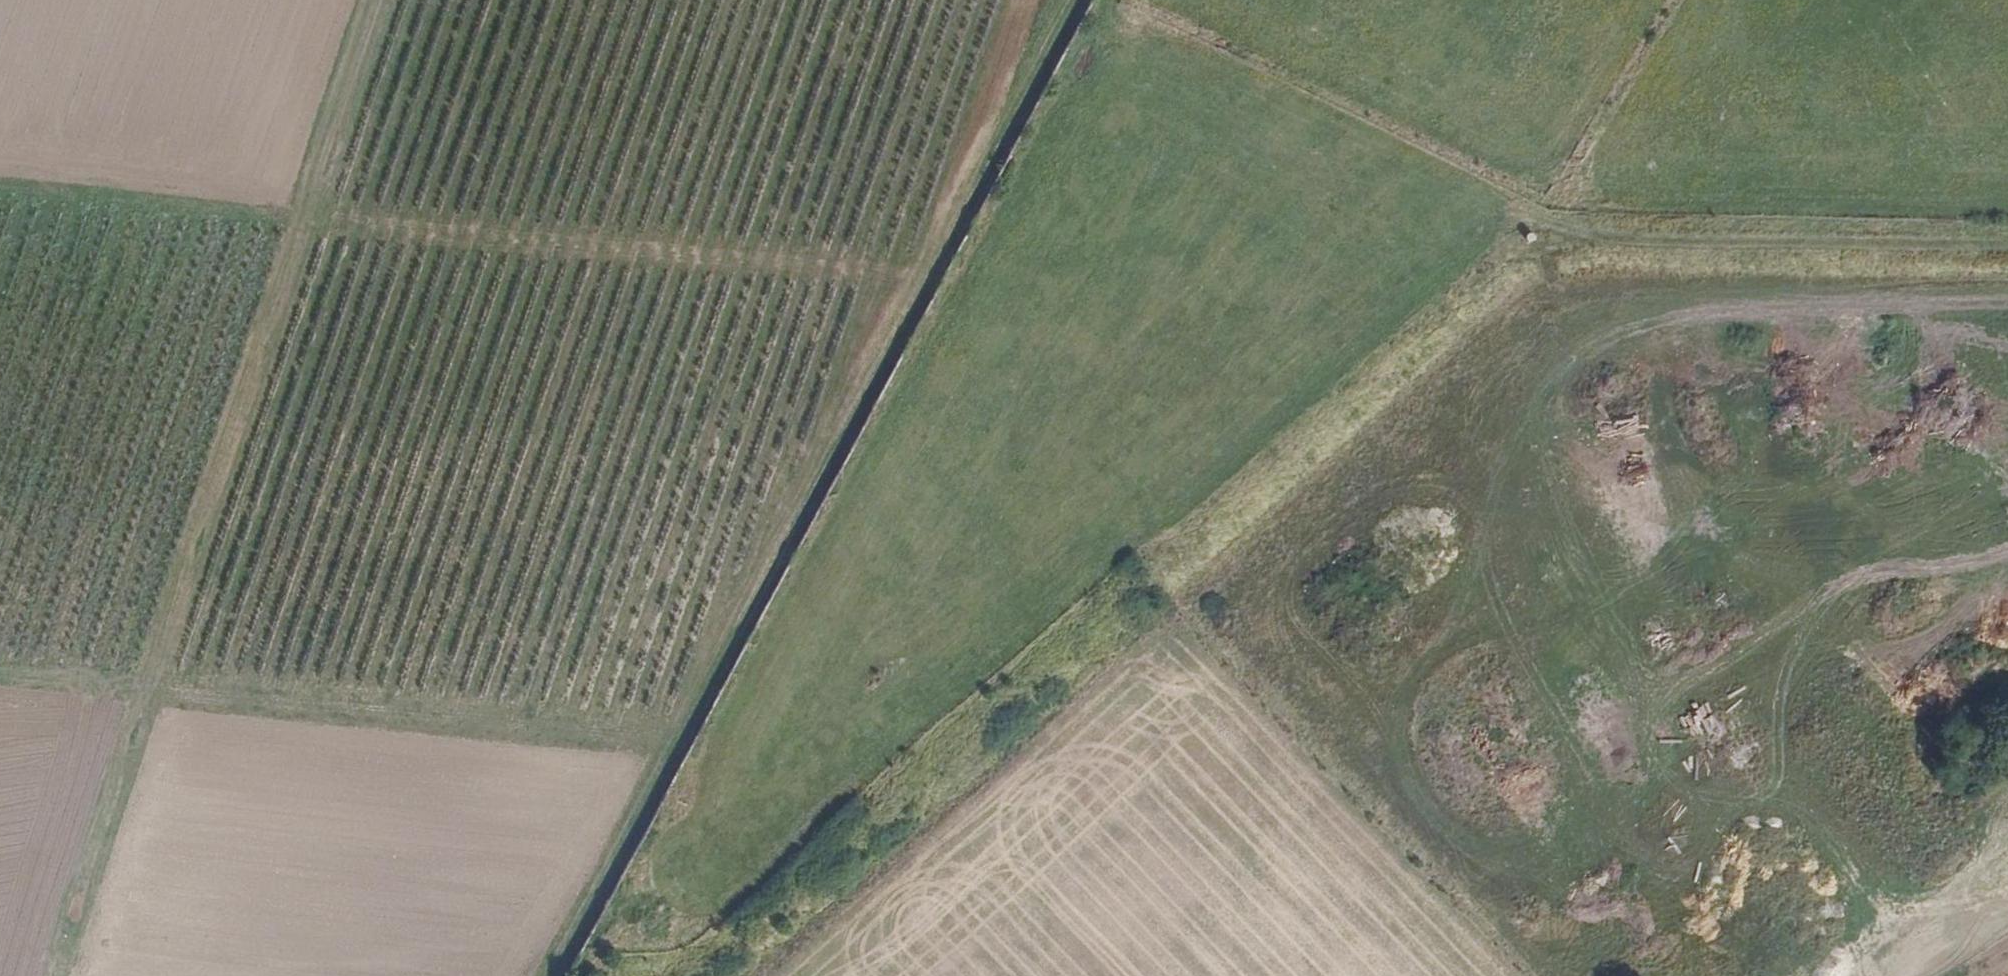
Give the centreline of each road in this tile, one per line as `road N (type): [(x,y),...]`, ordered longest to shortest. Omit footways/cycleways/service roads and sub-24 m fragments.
road 1 (track): [(1059,0),(547,975)]
road 2 (track): [(56,975),(385,0)]

